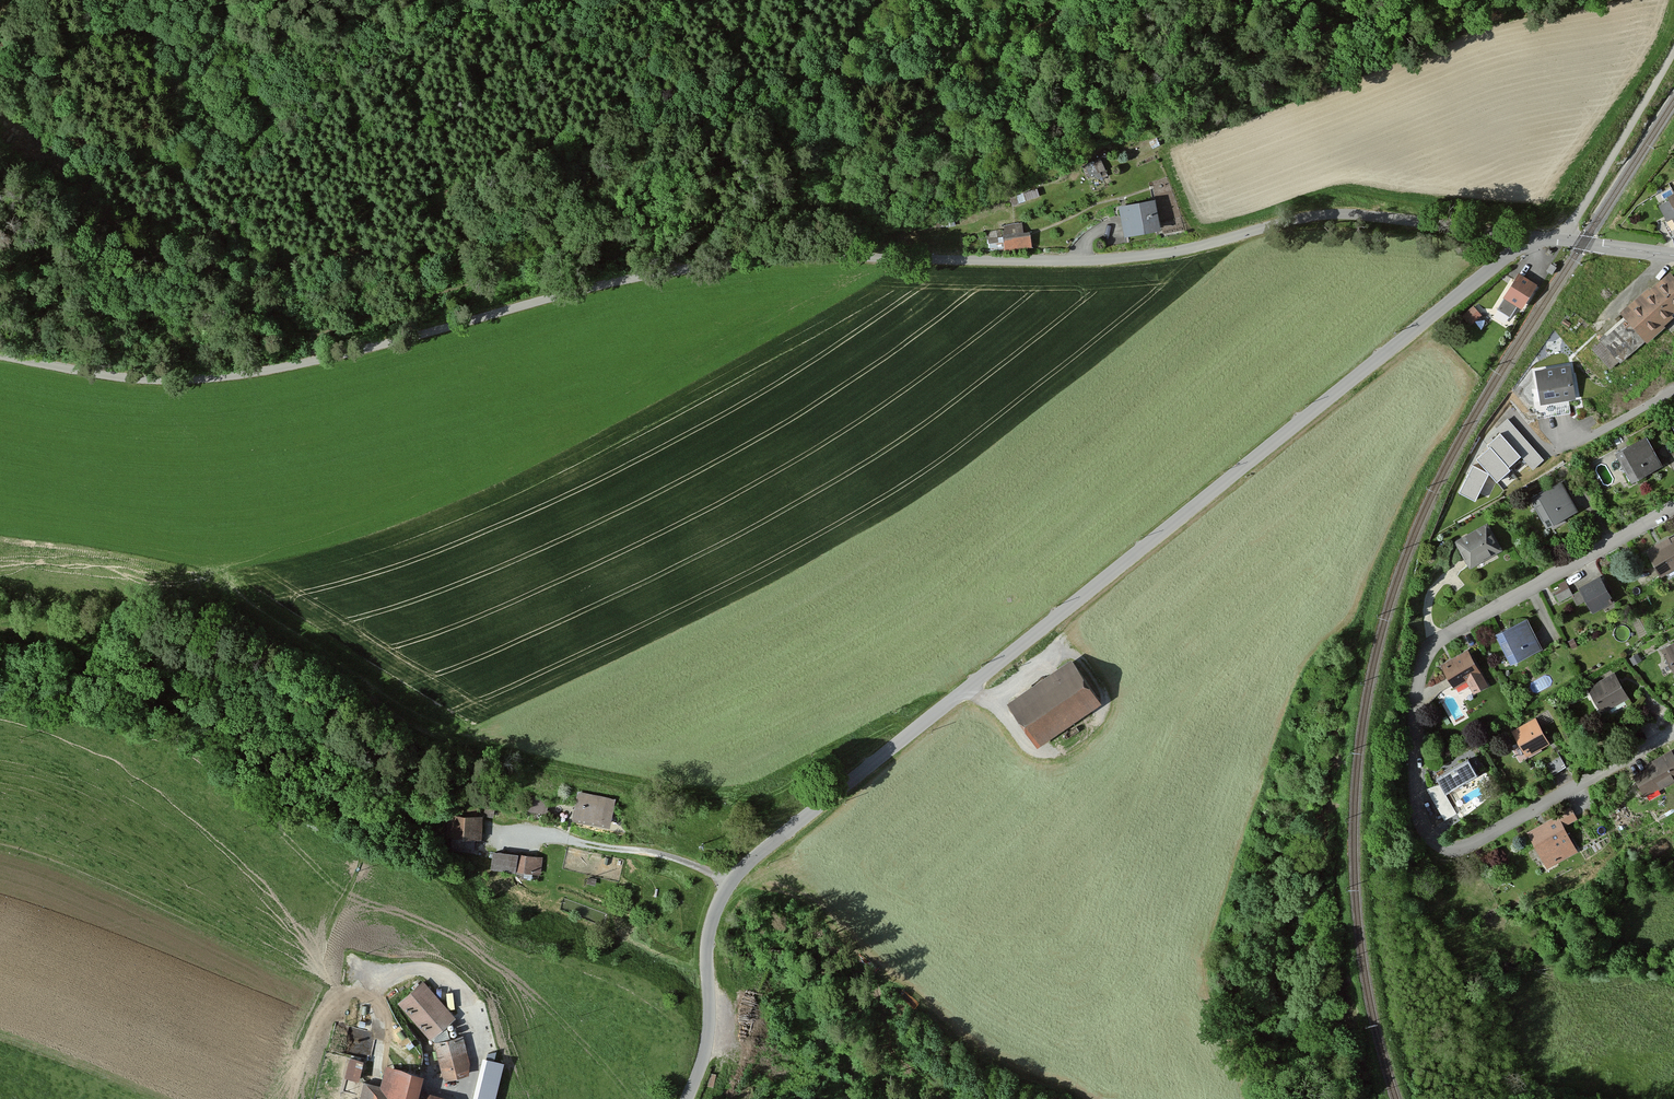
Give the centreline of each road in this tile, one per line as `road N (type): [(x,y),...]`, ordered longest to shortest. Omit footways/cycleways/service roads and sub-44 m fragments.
road 1 (unclassified): [(0,355),(134,378),(217,377),(745,260),(837,254),(1103,260),(1331,213),(1515,235)]
road 2 (unclassified): [(687,1098),(708,1037),(714,916),(750,862),(1511,251),(1515,235)]
road 3 (track): [(1071,0),(1006,51),(734,124),(661,185),(509,266),(300,334)]
road 4 (residential): [(1673,510),(1430,650),(1416,687),(1419,820),(1446,849),(1476,843),(1673,733)]
road 5 (track): [(18,0),(79,95),(122,142),(163,167),(201,206),(232,251),(263,278),(314,360)]
road 6 (track): [(1073,1098),(973,1041),(815,896),(750,862)]
road 7 (track): [(1493,0),(1396,27),(1341,29),(1243,0)]
road 8 (unclassified): [(1515,235),(1673,255)]
road 9 (residential): [(1673,390),(1560,448)]

